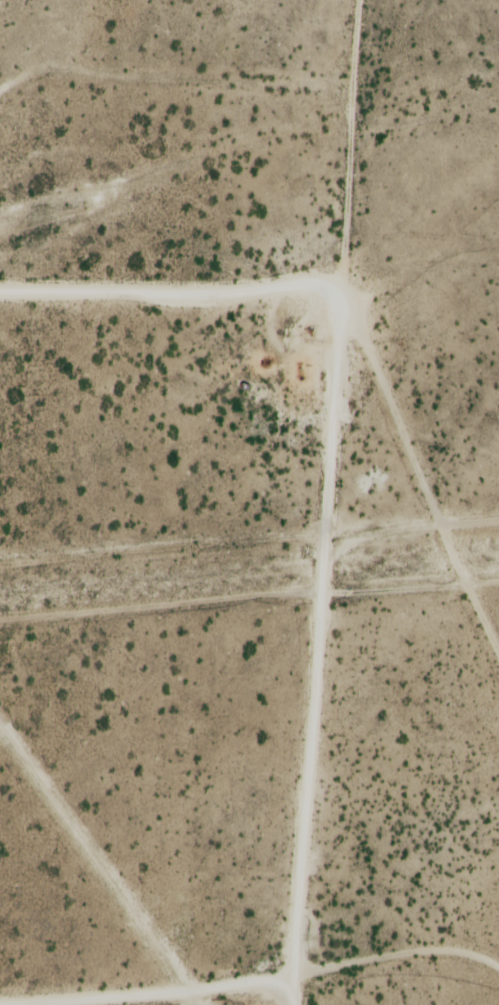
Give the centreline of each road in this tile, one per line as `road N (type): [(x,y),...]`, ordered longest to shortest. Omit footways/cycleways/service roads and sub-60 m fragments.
road 1 (residential): [(166,1004),(211,296)]
road 2 (residential): [(0,930),(166,918),(423,863),(498,888)]
road 3 (residential): [(211,296),(232,0)]

